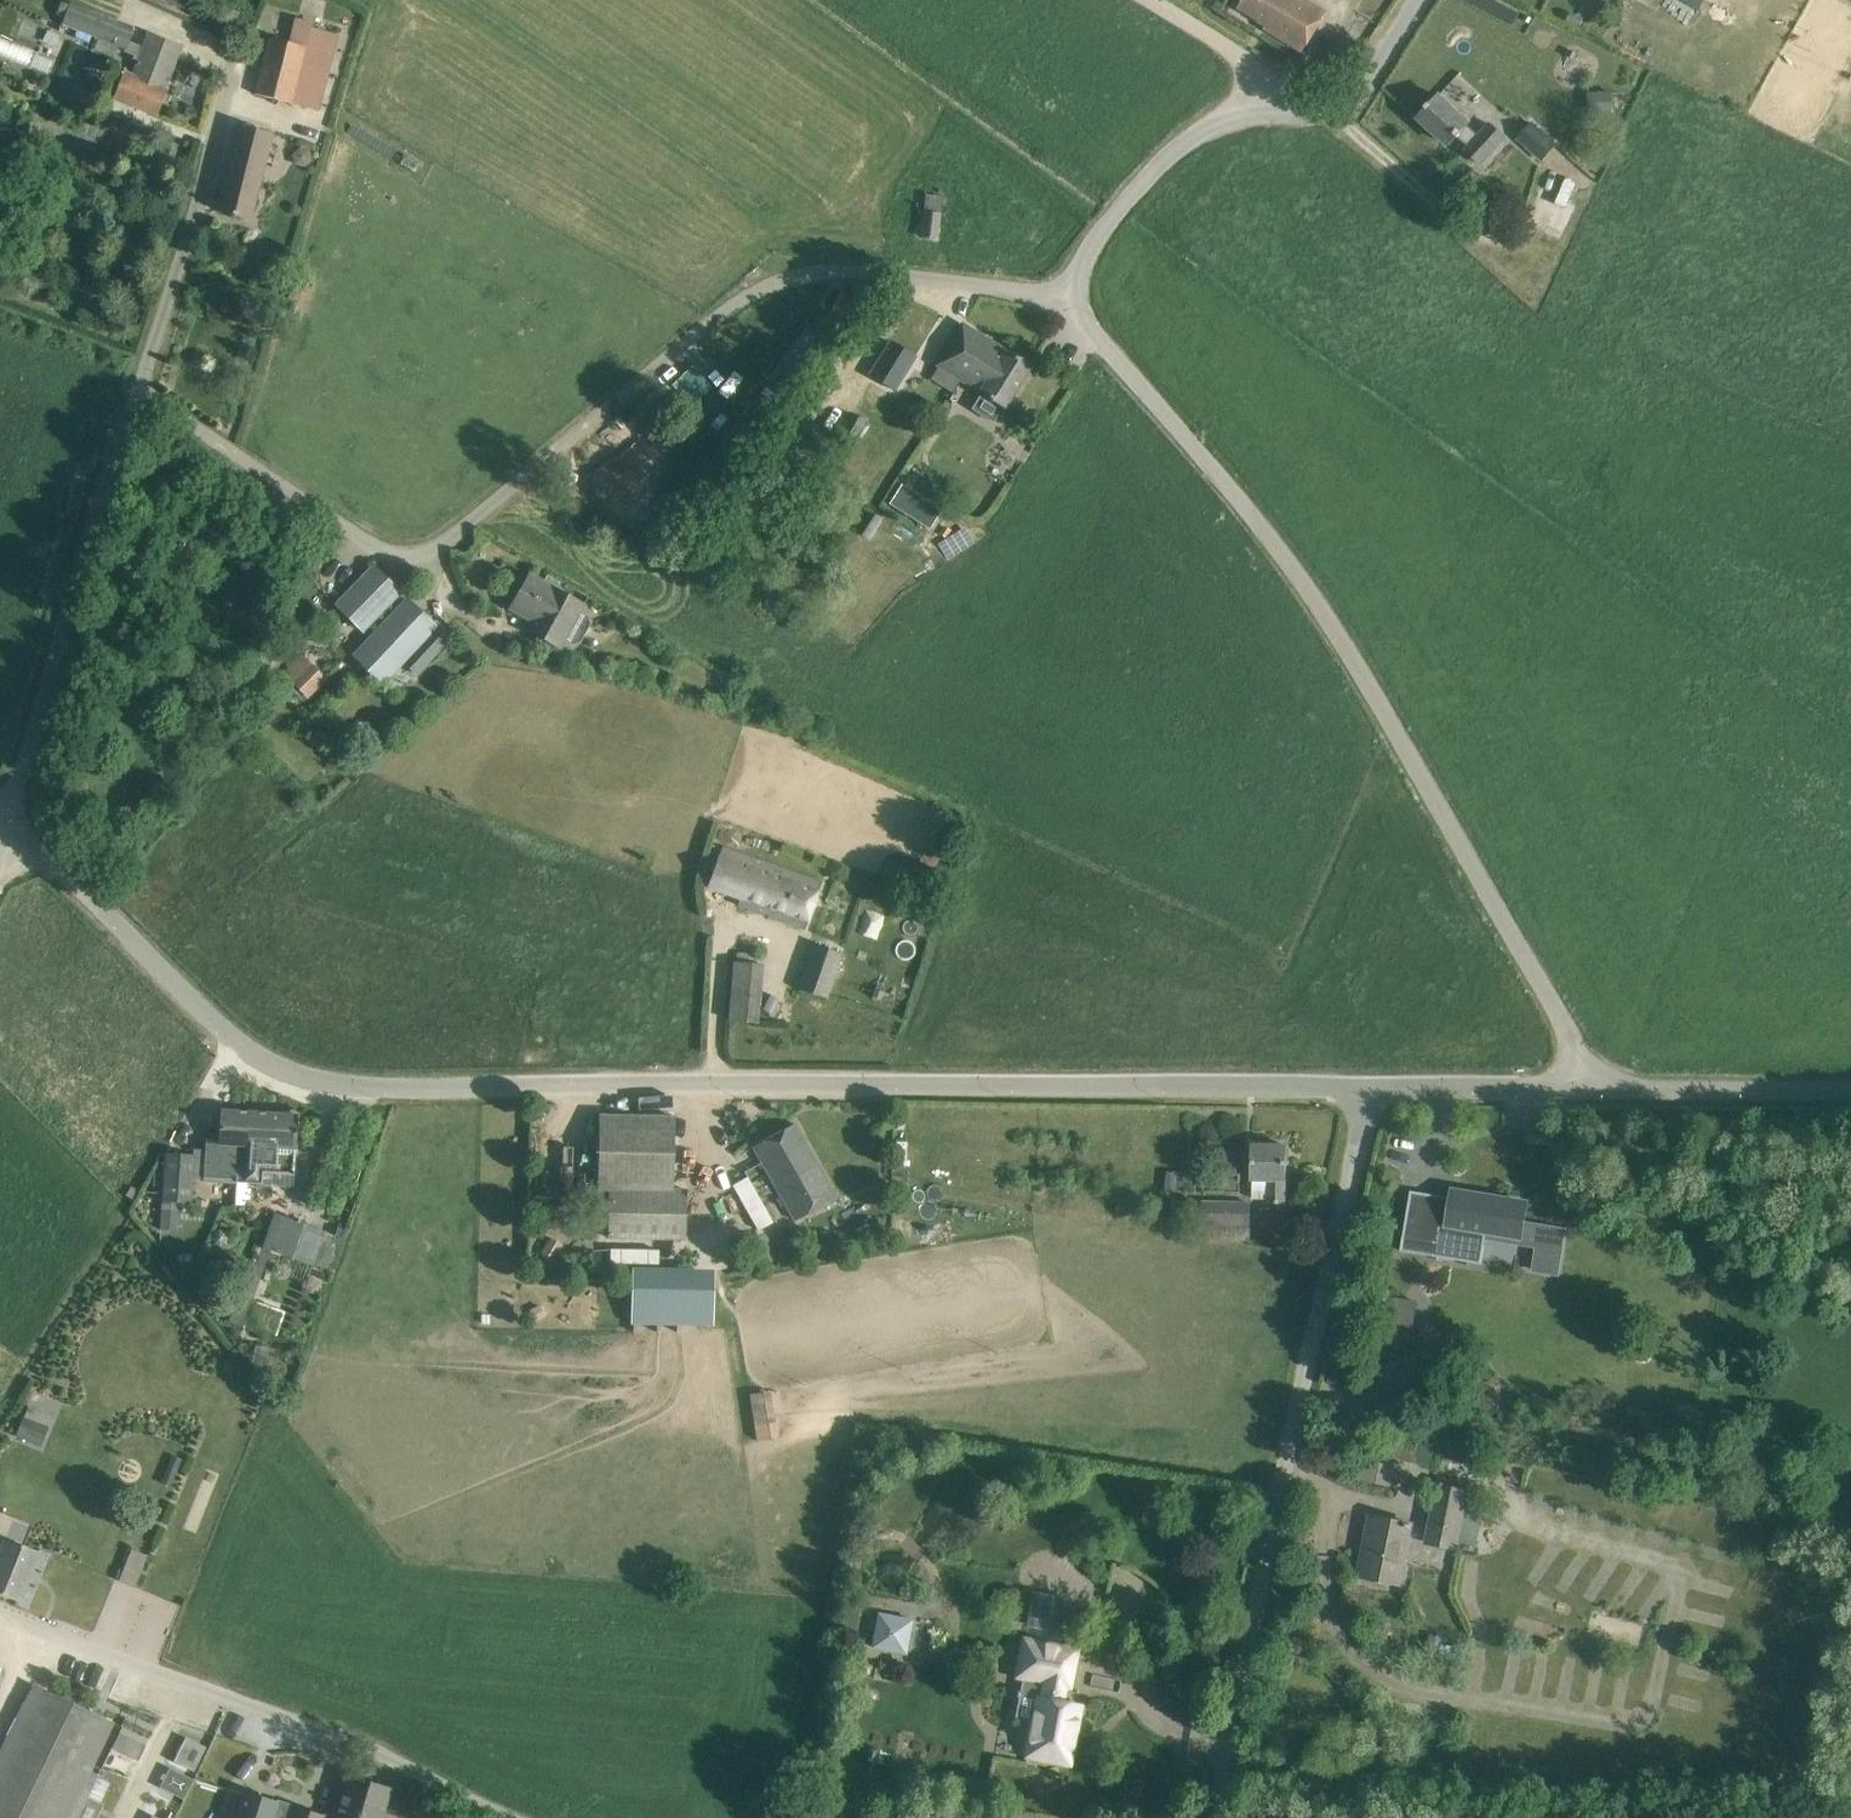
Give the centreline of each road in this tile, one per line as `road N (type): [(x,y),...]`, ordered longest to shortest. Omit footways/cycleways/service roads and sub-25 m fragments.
road 1 (unclassified): [(1360,1088),(321,1073),(224,1019),(51,862),(6,836)]
road 2 (unclassified): [(126,394),(163,389),(371,533),(425,543),(452,532),(758,282),(792,266),(1065,292)]
road 3 (unclassified): [(1585,1086),(1544,982),(1318,607),(1255,516),(1124,371),(1065,292)]
road 4 (unclassified): [(1214,1817),(1347,1201),(1360,1088)]
road 5 (unclassified): [(519,1817),(360,1744),(0,1612)]
road 6 (unclassified): [(1065,292),(1108,223),(1164,158),(1240,115),(1329,115),(1355,106),(1423,0)]
road 7 (unclassified): [(6,836),(126,394)]
road 8 (unclassified): [(126,394),(240,35)]
road 9 (unclassified): [(1850,1088),(1585,1086)]
road 10 (unclassified): [(1585,1086),(1360,1088)]
road 11 (track): [(1272,113),(1247,58),(1151,0)]

